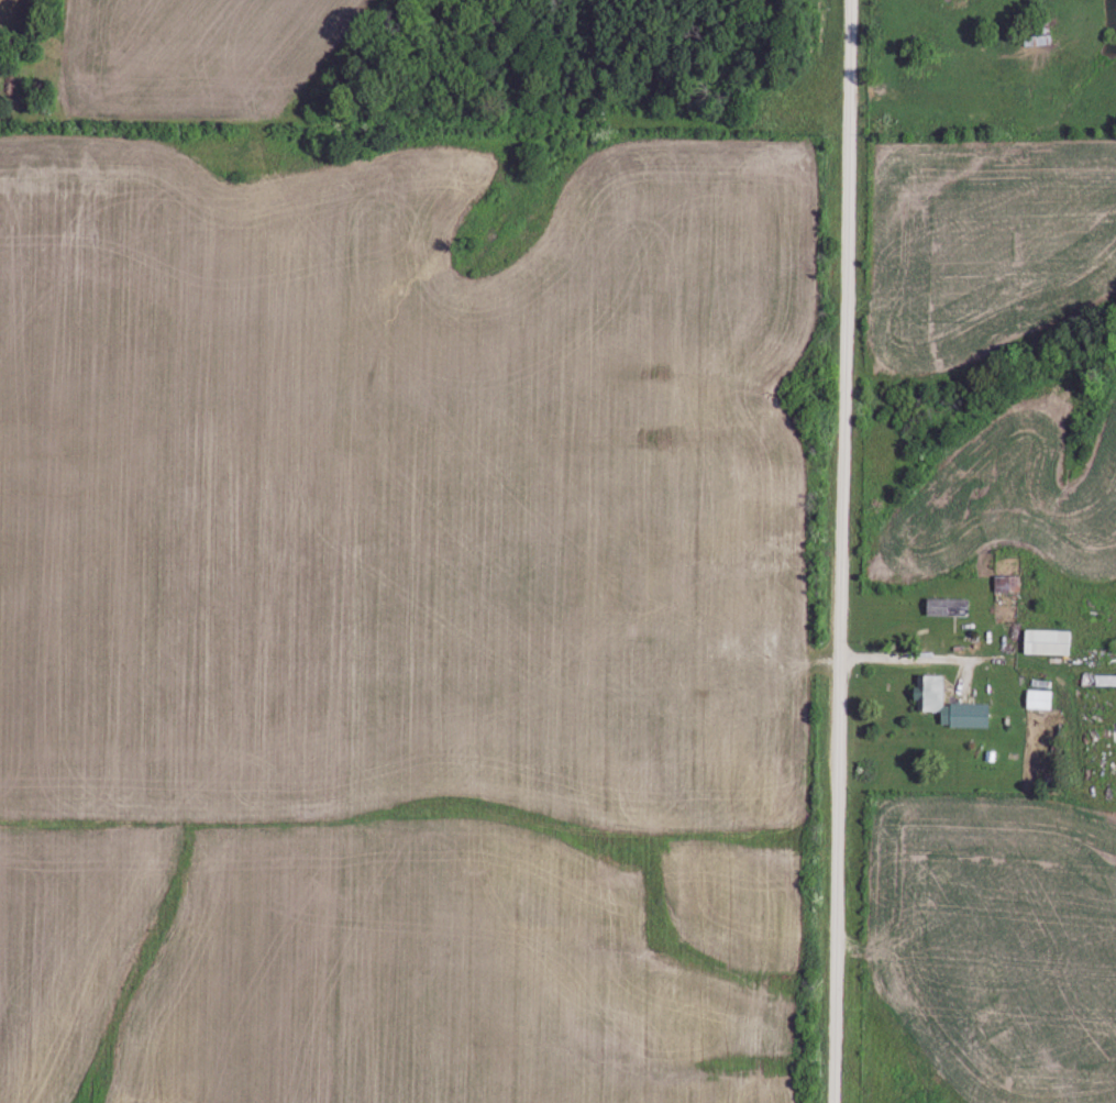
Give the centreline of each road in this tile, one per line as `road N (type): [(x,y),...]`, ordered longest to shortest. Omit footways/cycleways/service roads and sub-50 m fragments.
road 1 (residential): [(834,1102),(851,0)]

